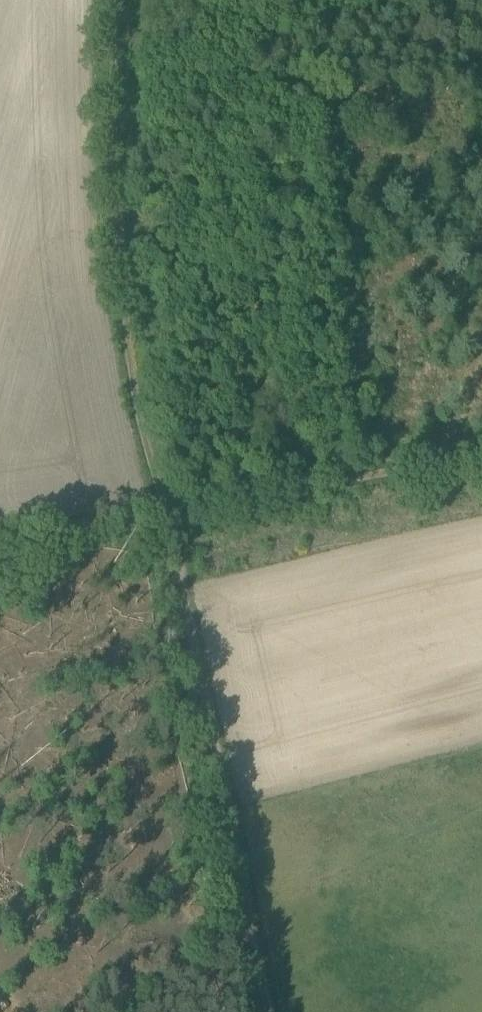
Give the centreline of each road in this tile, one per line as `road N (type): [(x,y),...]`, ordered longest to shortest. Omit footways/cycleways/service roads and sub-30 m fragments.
road 1 (track): [(166,515),(94,216),(93,0)]
road 2 (track): [(259,1011),(166,515)]
road 3 (track): [(481,464),(166,515)]
road 4 (track): [(0,542),(166,515)]

